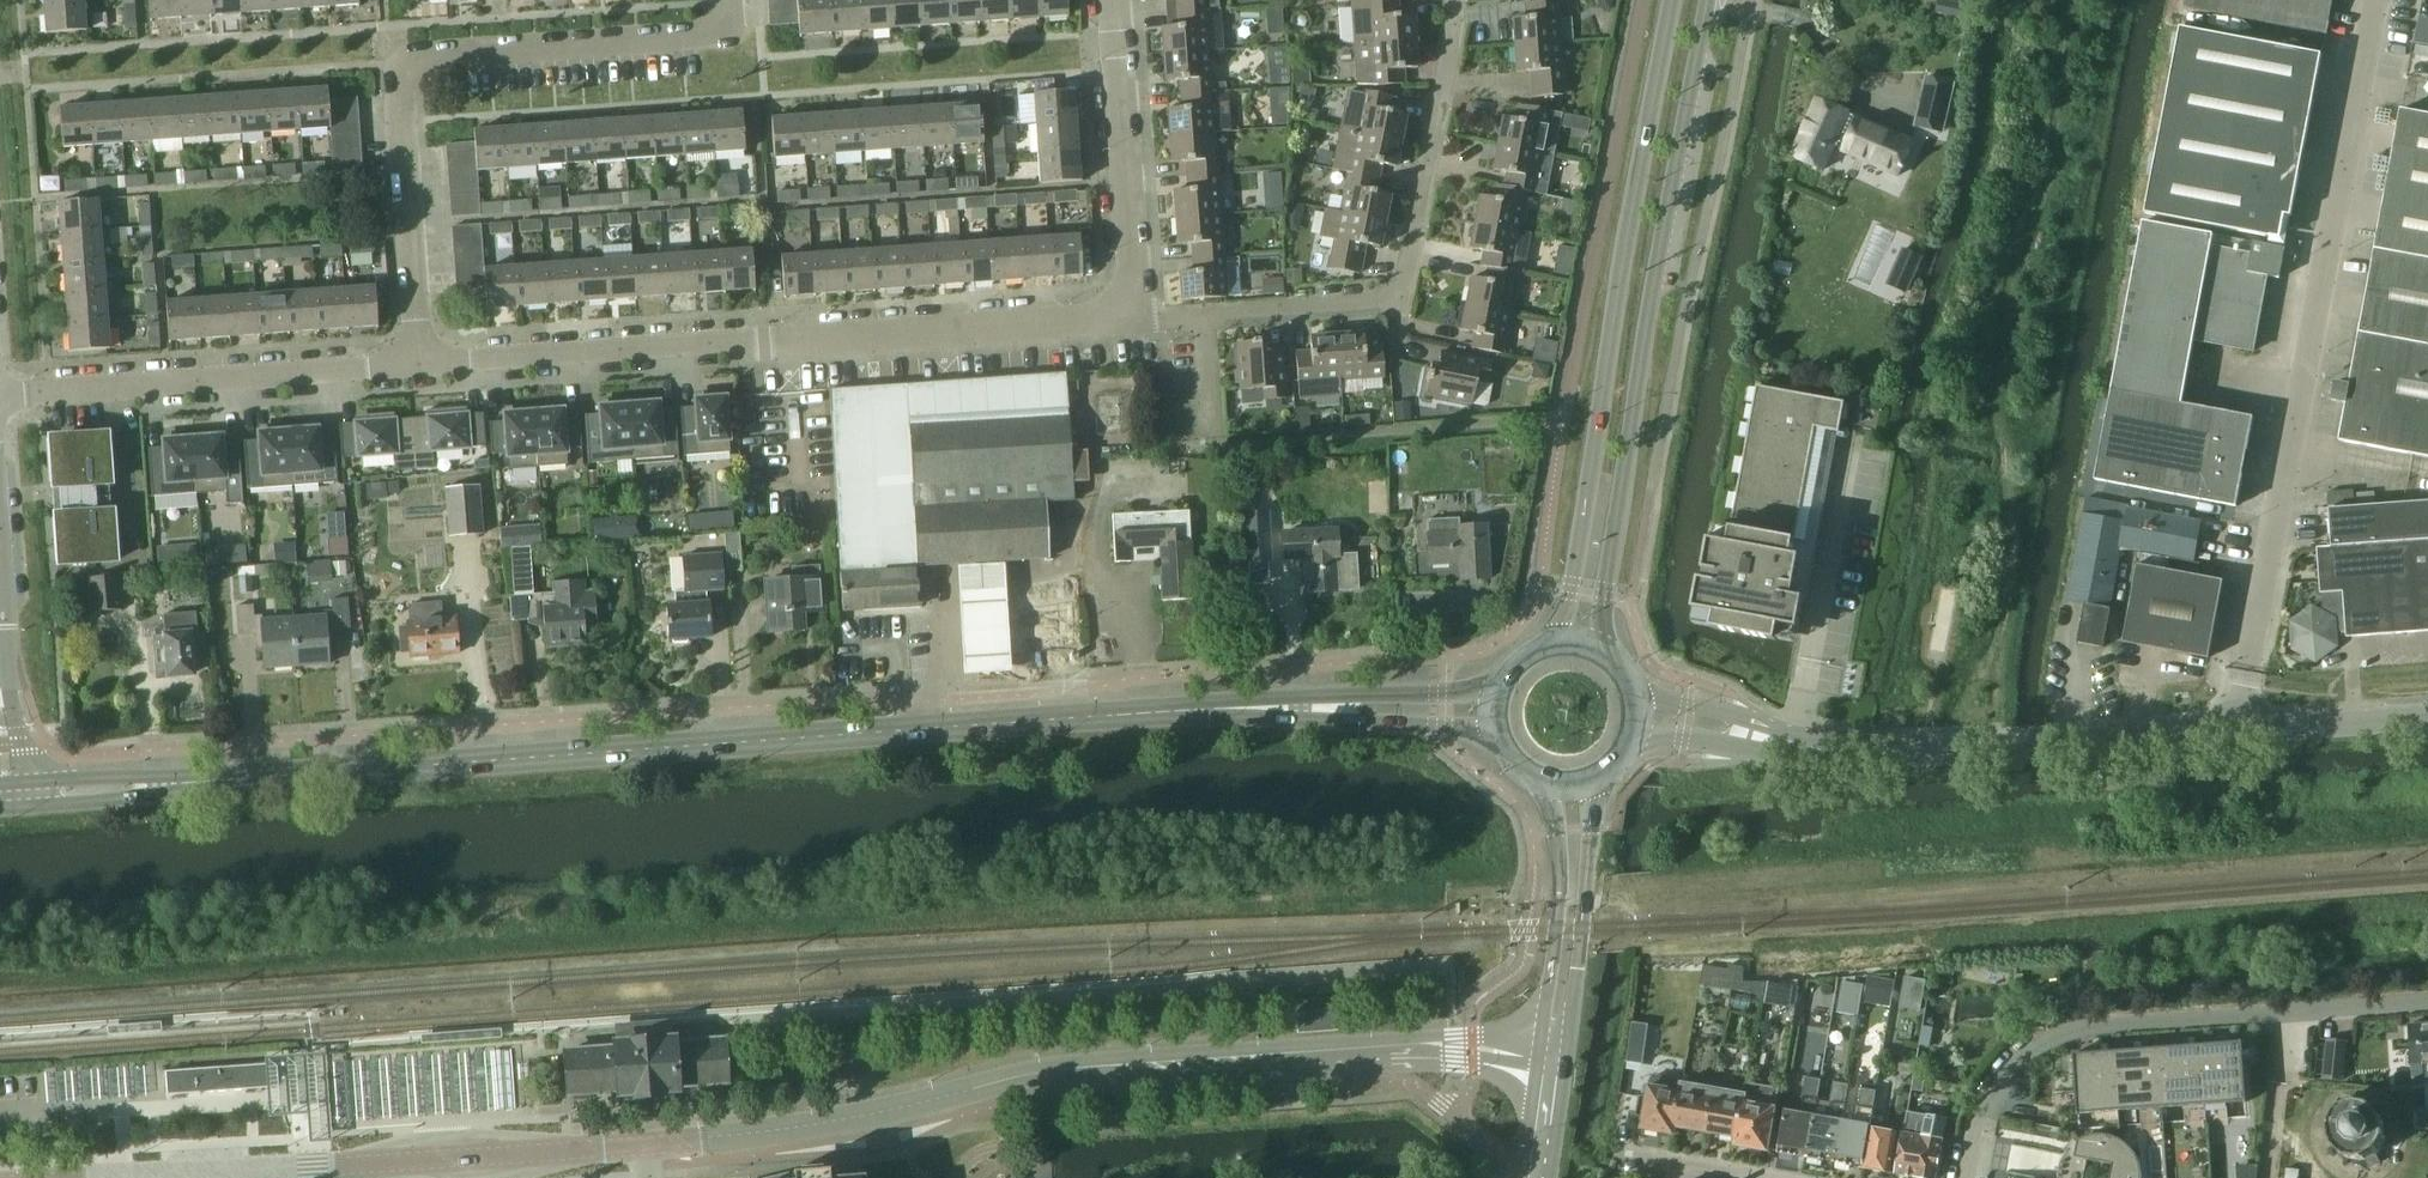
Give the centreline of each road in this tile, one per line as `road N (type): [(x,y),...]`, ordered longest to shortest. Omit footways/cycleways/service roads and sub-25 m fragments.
road 1 (primary): [(196,782),(1284,711)]
road 2 (unclassified): [(646,1144),(826,1123),(1034,1073),(1138,1062),(1437,1051),(1555,1063)]
road 3 (unclassified): [(2234,733),(2373,0)]
road 4 (residential): [(422,366),(1131,320)]
road 5 (primary): [(1595,652),(1704,0)]
road 6 (primary): [(1671,0),(1618,269),(1561,646)]
road 7 (residential): [(422,366),(403,81),(413,63),(712,39),(726,27),(724,0)]
road 8 (residential): [(1131,320),(1384,302),(1407,277),(1453,0)]
road 9 (unclassified): [(1806,748),(1900,755),(2234,733)]
road 10 (residential): [(0,401),(422,366)]
road 11 (residential): [(1969,1177),(1977,1131),(1999,1085),(2036,1045),(2074,1034),(2289,1014)]
road 12 (unclassified): [(503,1154),(107,1177)]
road 13 (residential): [(1131,320),(1109,0)]
road 14 (residential): [(1806,748),(1801,712),(1853,442)]
road 15 (primary): [(1555,1063),(1572,1011),(1591,787)]
road 16 (primary): [(1551,790),(1559,885),(1544,1013),(1555,1063)]
road 17 (primary): [(1498,694),(1363,696),(1284,711)]
road 18 (primary): [(1284,711),(1359,724),(1494,729)]
road 19 (unclassified): [(2234,733),(2427,717)]
road 20 (unclassified): [(1806,748),(1728,714),(1636,701)]
road 21 (unclassified): [(1635,741),(1806,748)]
road 22 (primary): [(34,807),(116,801),(196,782)]
road 23 (residential): [(2289,1014),(2269,1177)]
road 24 (primary): [(196,782),(32,782)]
road 25 (unclassified): [(503,1154),(646,1144)]
road 26 (residential): [(1618,1154),(1755,1177)]
road 27 (residential): [(2289,1014),(2427,1003)]

